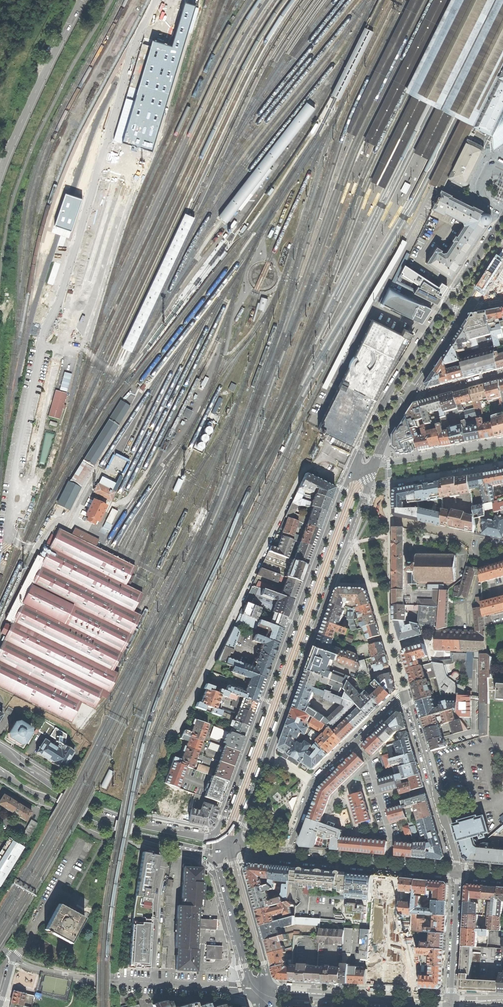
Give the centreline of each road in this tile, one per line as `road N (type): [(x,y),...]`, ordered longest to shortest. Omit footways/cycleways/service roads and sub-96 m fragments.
road 1 (secondary): [(353,471),(215,838)]
road 2 (secondary): [(234,846),(369,485)]
road 3 (residential): [(440,812),(403,698),(314,782)]
road 4 (primary): [(215,838),(103,816),(0,748)]
road 5 (primary): [(0,771),(99,825),(181,846)]
road 6 (tertiary): [(0,173),(82,0)]
road 7 (tertiary): [(268,990),(451,1006)]
road 8 (secondary): [(459,874),(285,858)]
road 9 (residential): [(369,485),(502,463)]
road 10 (residential): [(451,1006),(459,874)]
road 11 (secondary): [(219,866),(253,991)]
road 12 (residential): [(124,983),(253,991)]

